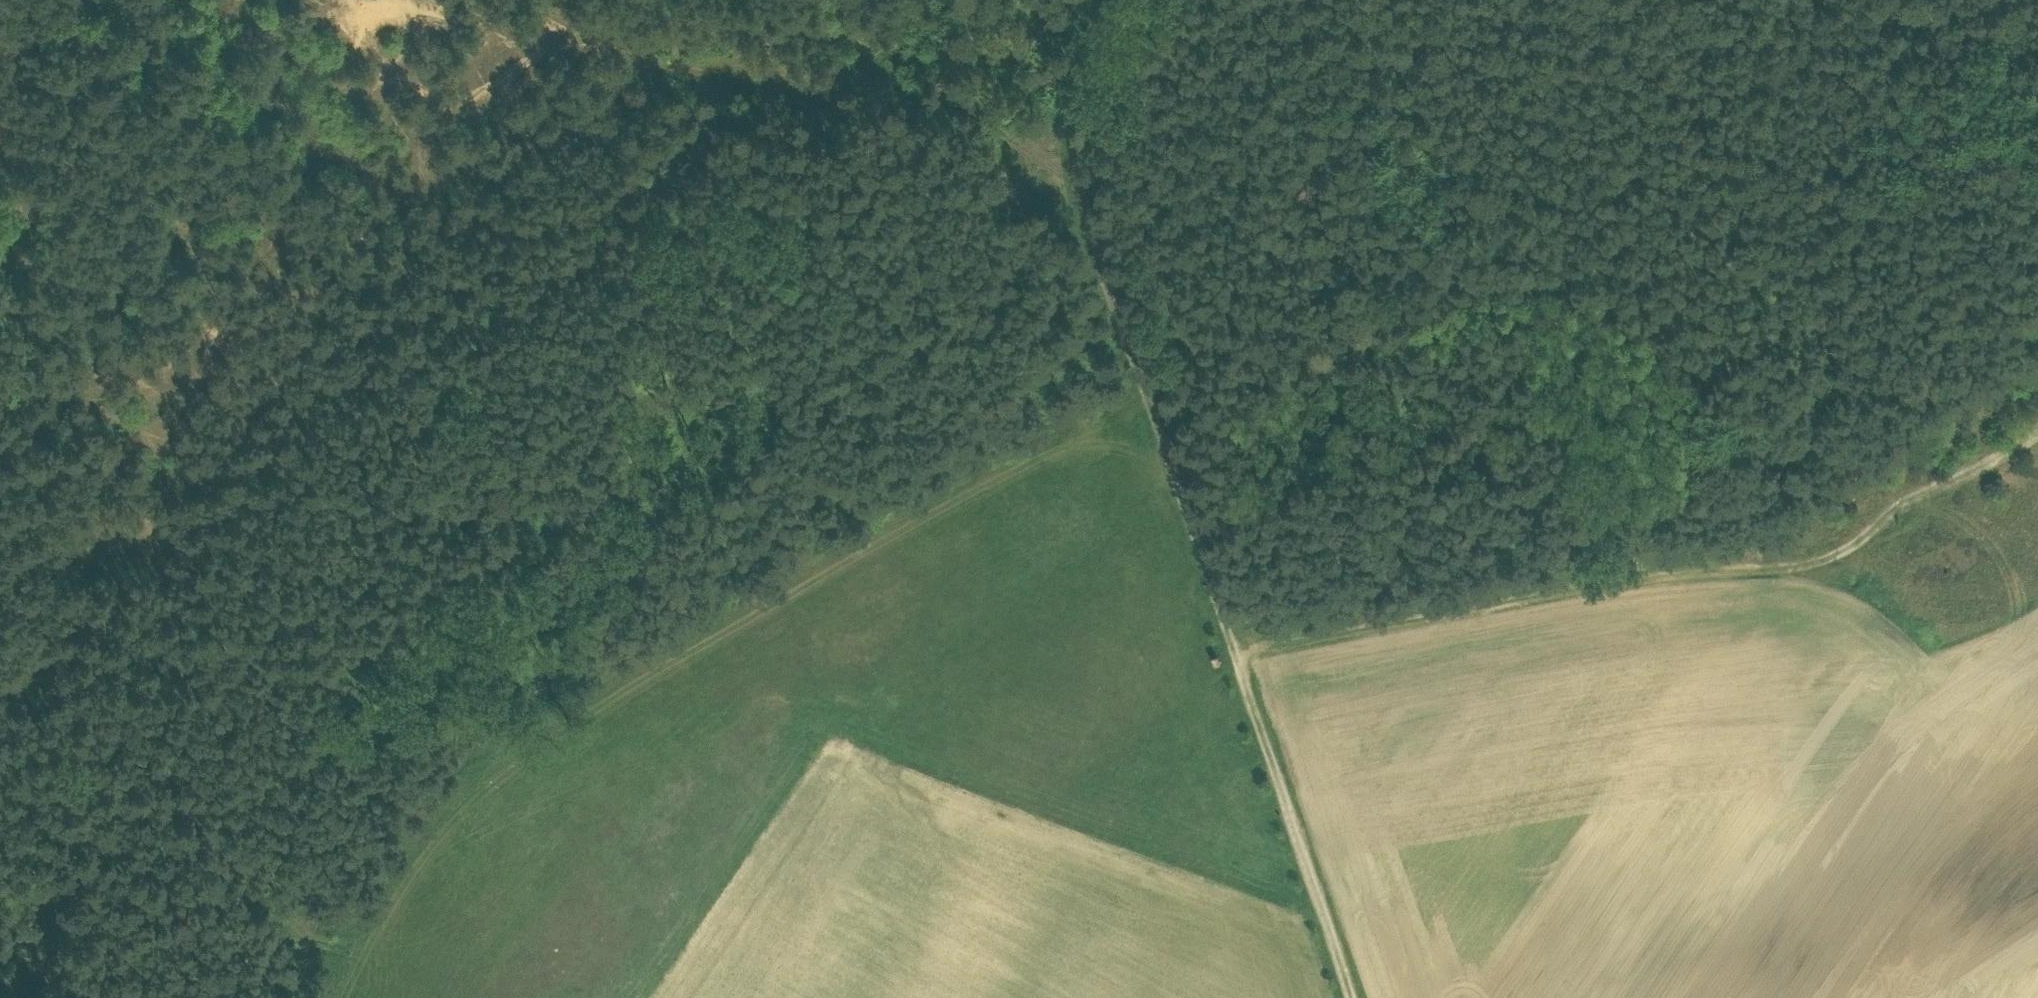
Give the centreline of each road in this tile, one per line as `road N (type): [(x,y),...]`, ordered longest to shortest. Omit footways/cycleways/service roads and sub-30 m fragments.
road 1 (track): [(1097,0),(1073,62),(1066,120),(1144,376),(1359,997)]
road 2 (track): [(2037,431),(1819,561),(1668,571),(1238,654)]

